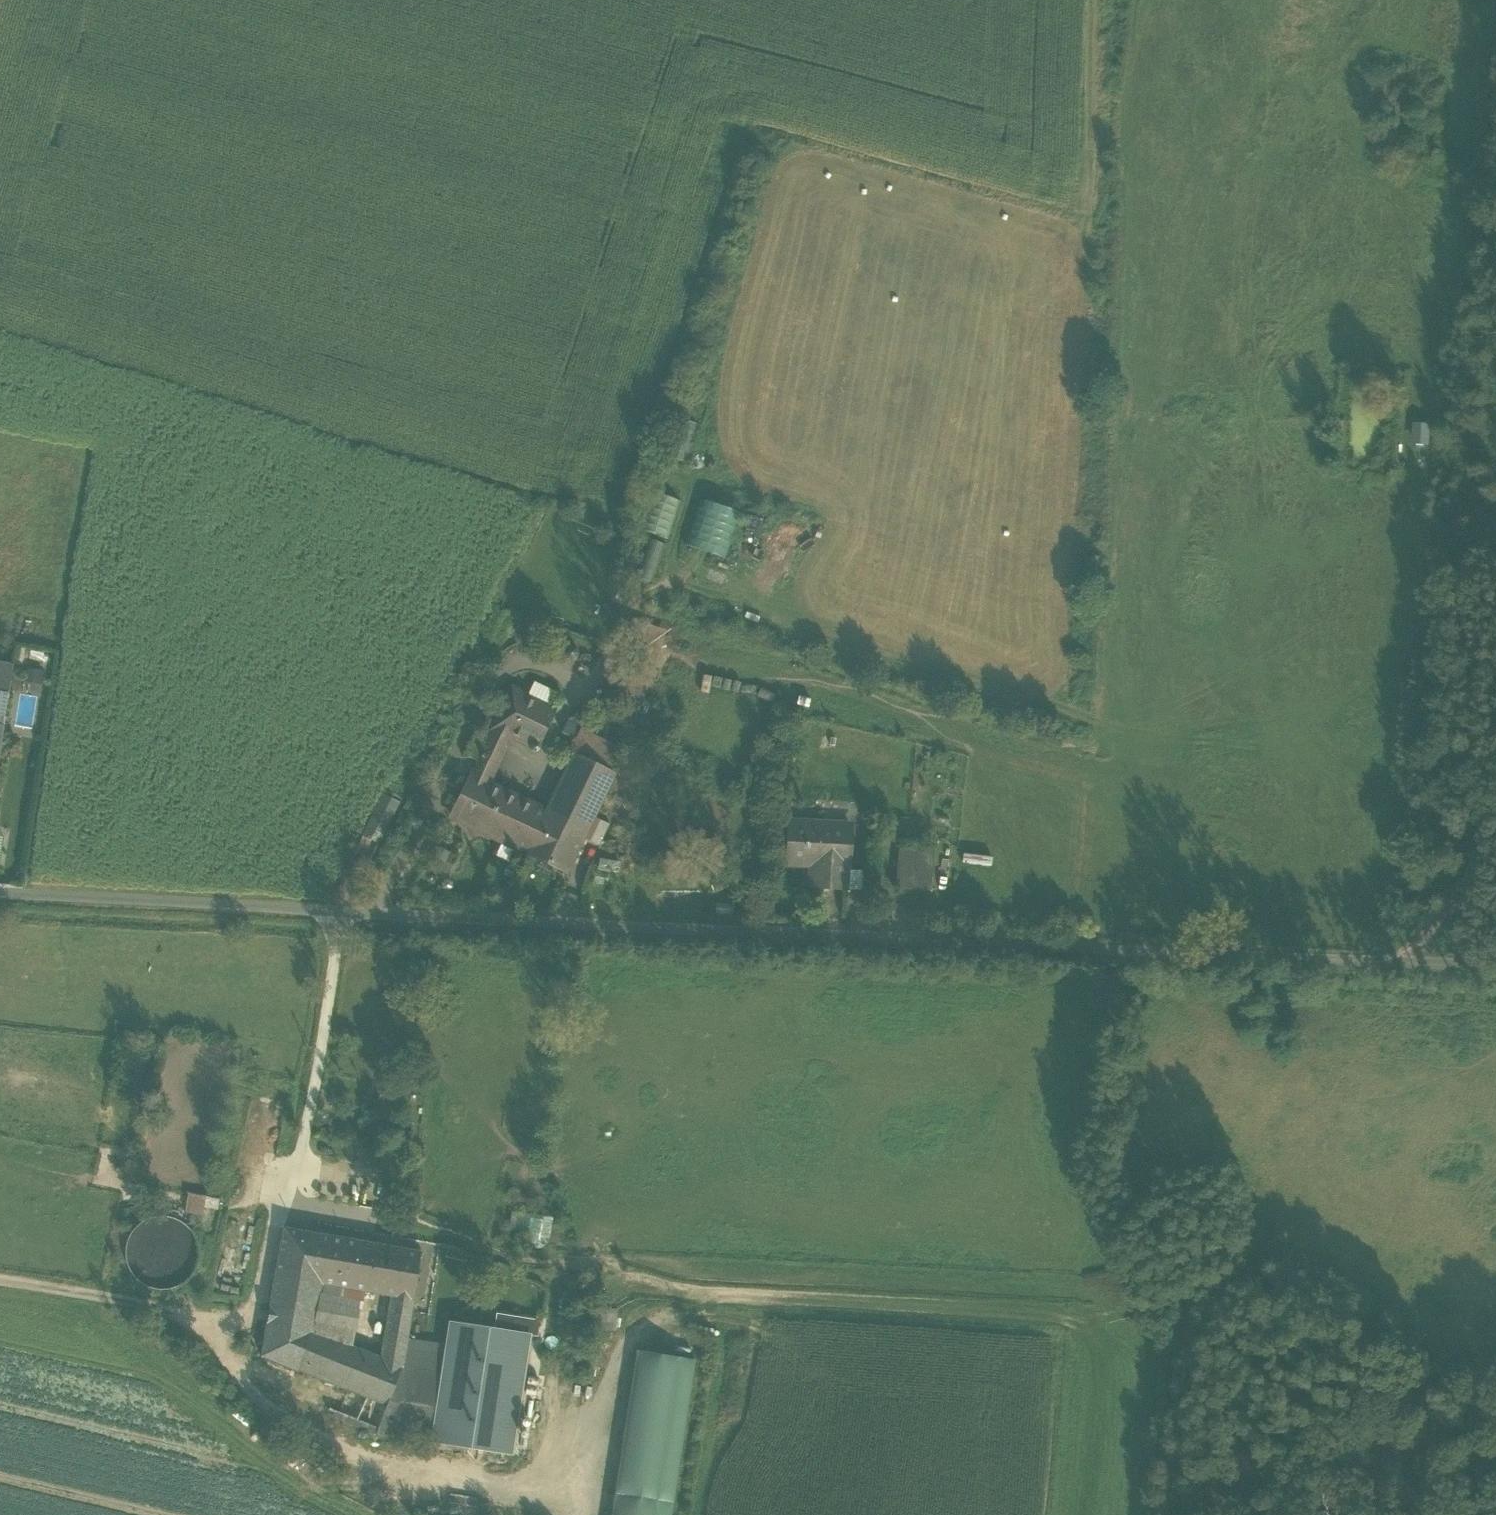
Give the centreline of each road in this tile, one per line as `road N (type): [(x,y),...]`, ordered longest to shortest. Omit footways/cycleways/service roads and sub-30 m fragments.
road 1 (unclassified): [(1495,967),(0,895)]
road 2 (track): [(337,911),(303,1162)]

